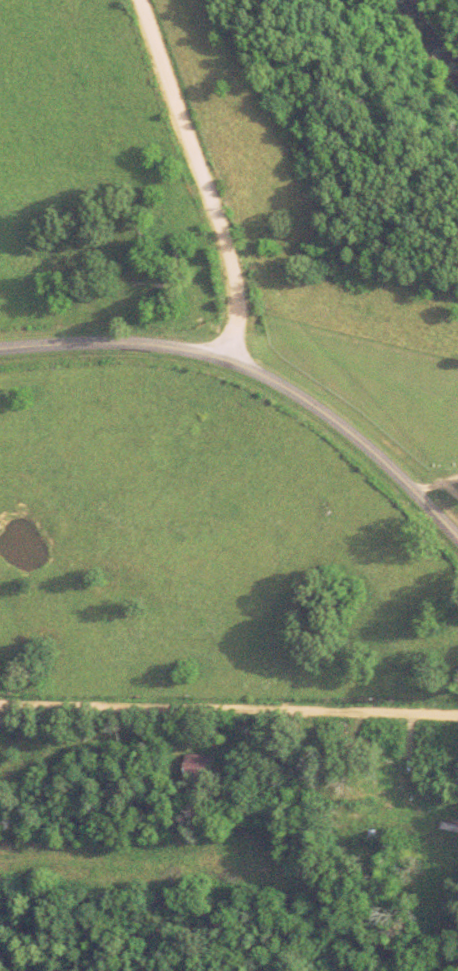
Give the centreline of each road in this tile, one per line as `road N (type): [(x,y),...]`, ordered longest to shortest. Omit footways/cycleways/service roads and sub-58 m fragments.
road 1 (residential): [(0,350),(112,343),(229,362),(343,429),(457,542)]
road 2 (residential): [(457,716),(0,704)]
road 3 (residential): [(229,362),(228,255),(138,0)]

